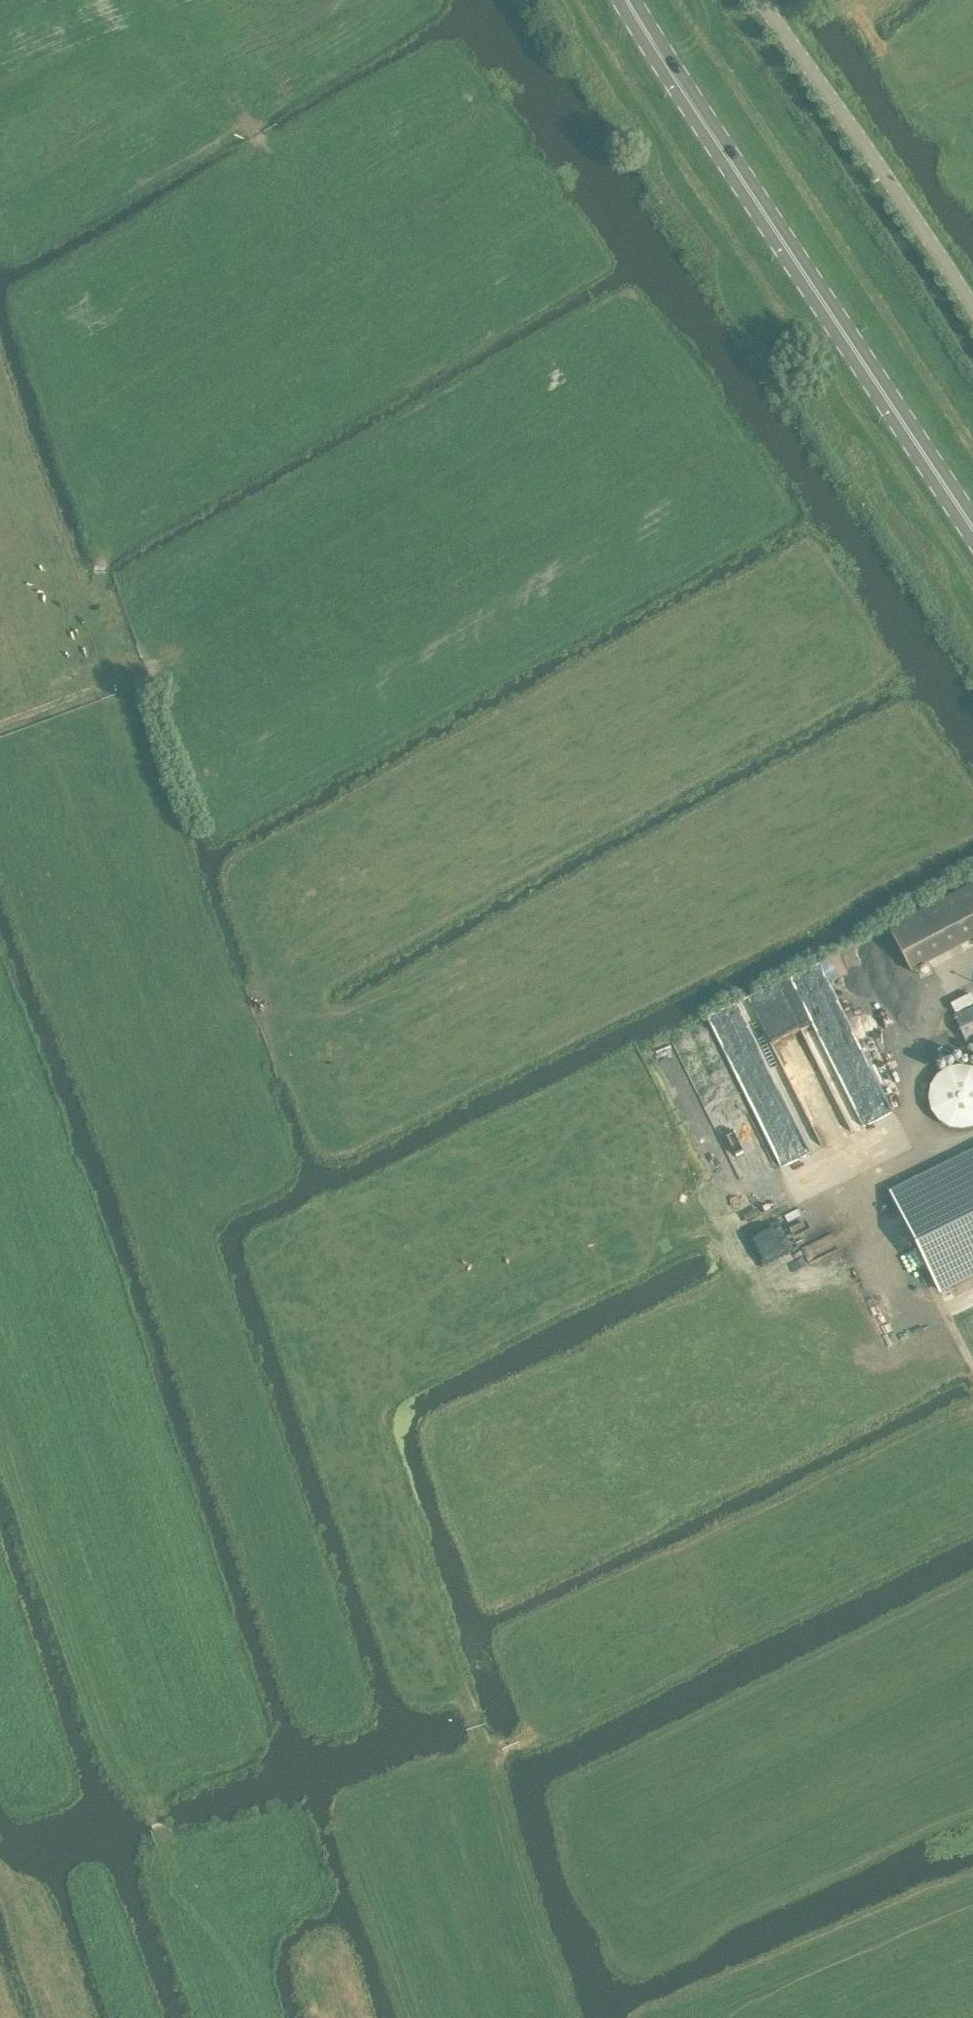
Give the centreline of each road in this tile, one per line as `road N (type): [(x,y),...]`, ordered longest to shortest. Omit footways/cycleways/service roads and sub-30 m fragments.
road 1 (primary): [(972,526),(626,0)]
road 2 (unclassified): [(759,0),(972,312)]
road 3 (track): [(0,723),(163,664)]

